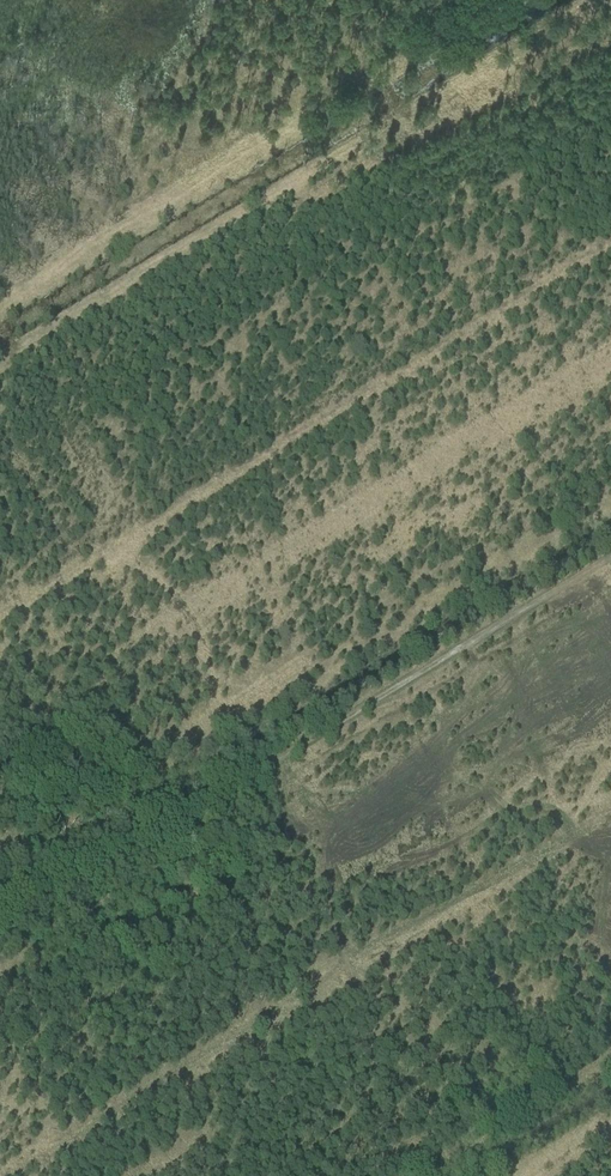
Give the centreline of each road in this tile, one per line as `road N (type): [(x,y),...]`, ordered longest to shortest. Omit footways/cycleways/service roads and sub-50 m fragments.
road 1 (track): [(610,560),(0,931)]

